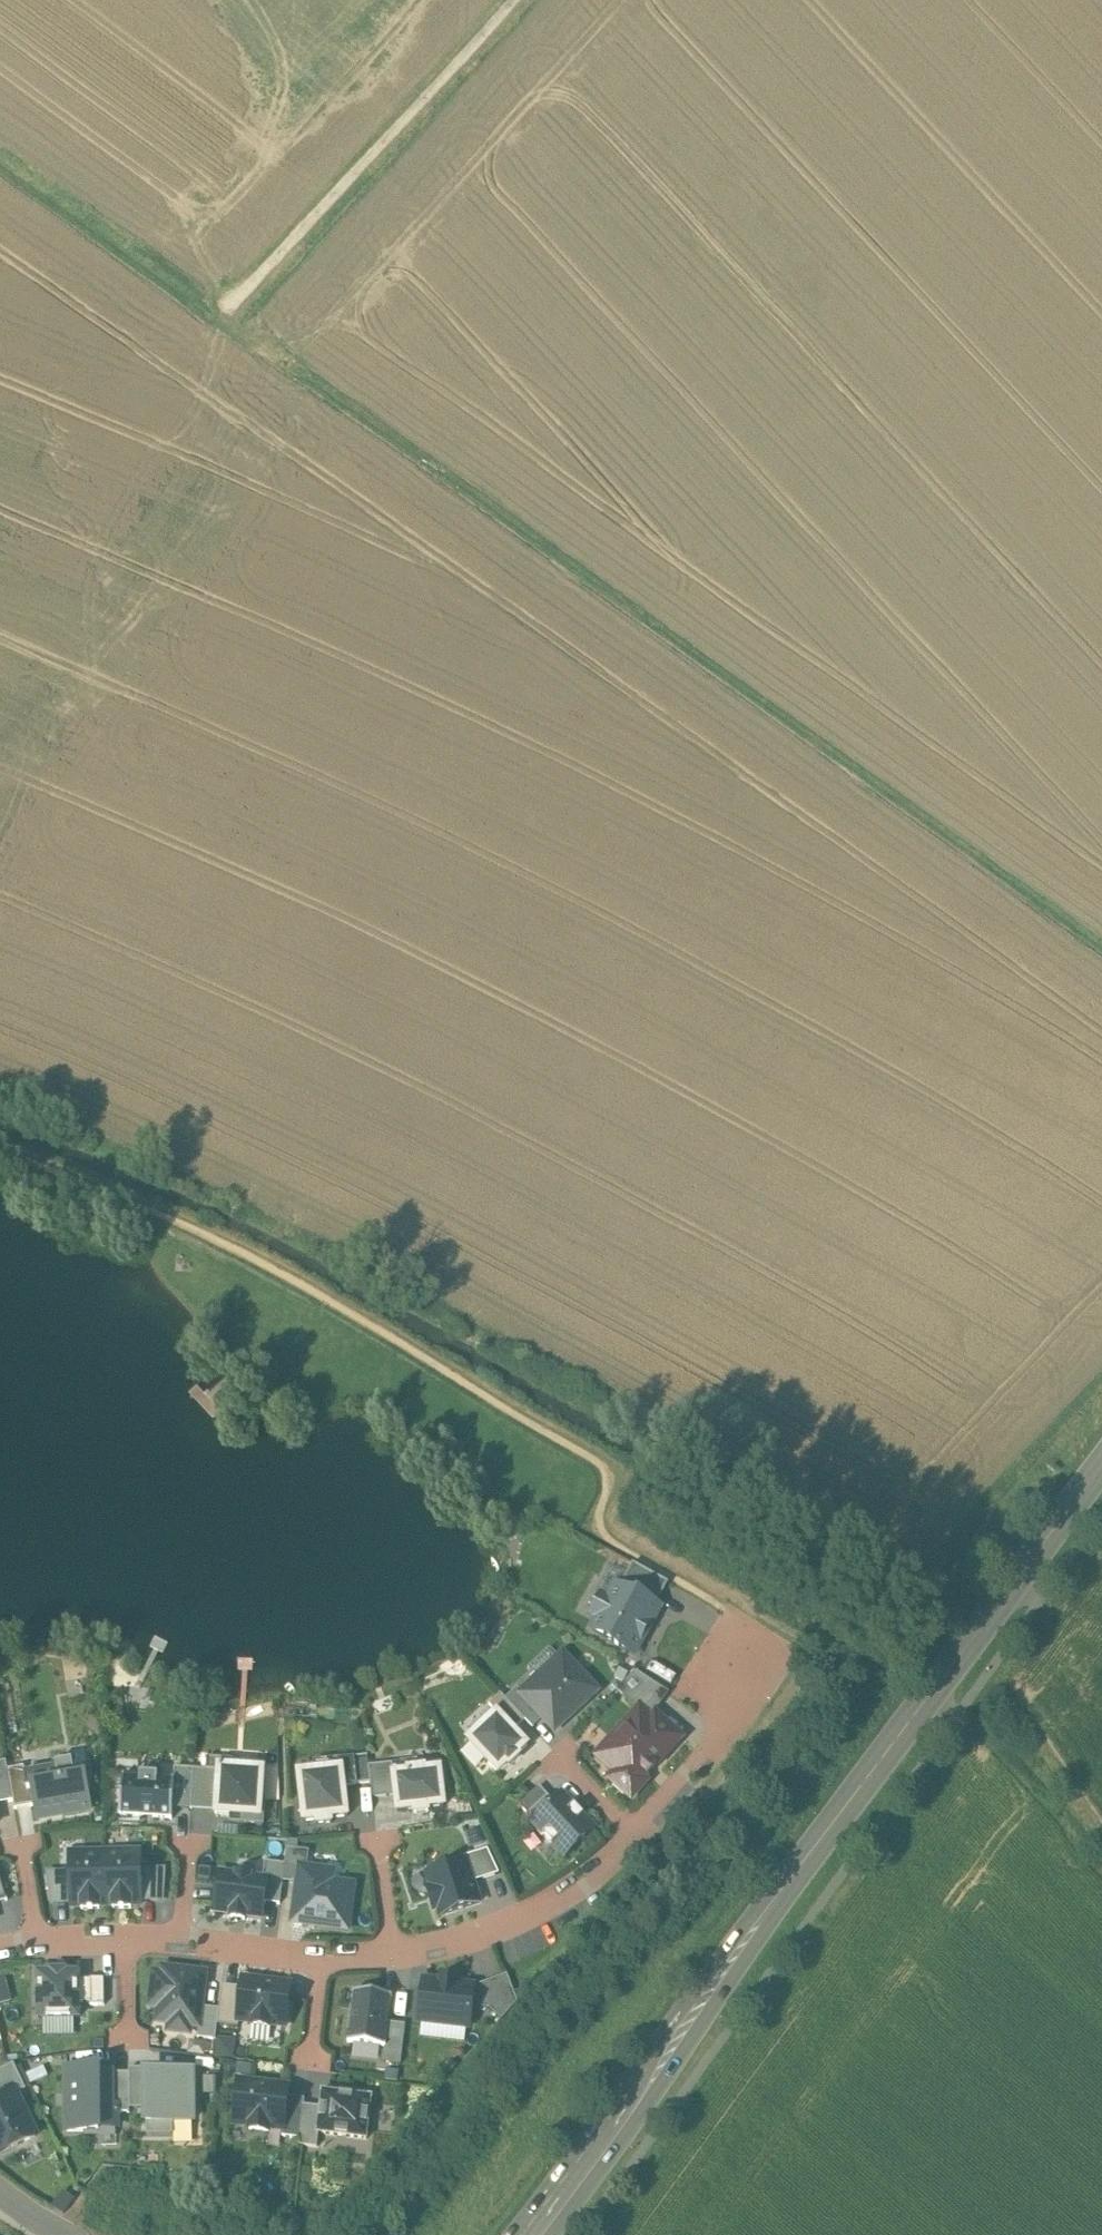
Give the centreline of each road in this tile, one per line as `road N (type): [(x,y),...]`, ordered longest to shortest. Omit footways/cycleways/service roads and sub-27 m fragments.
road 1 (secondary): [(535,2234),(1101,1474)]
road 2 (residential): [(0,1946),(129,1936),(320,1958),(423,1951),(485,1931),(543,1904),(609,1858),(669,1803),(754,1677)]
road 3 (track): [(231,309),(510,0)]

